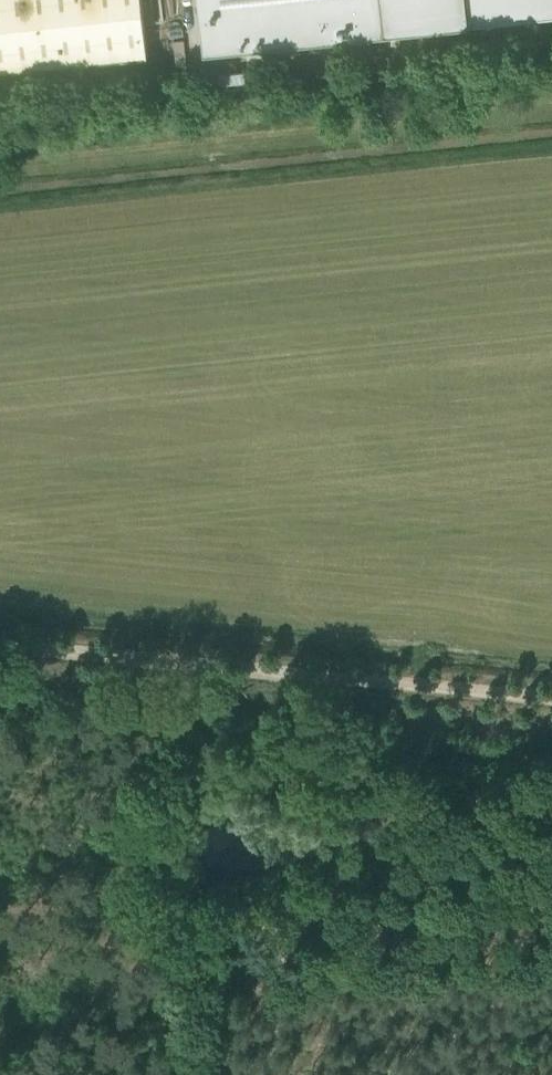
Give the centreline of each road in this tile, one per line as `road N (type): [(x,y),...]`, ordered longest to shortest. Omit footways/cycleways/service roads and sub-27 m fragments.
road 1 (track): [(551,693),(190,658)]
road 2 (track): [(190,658),(0,644)]

